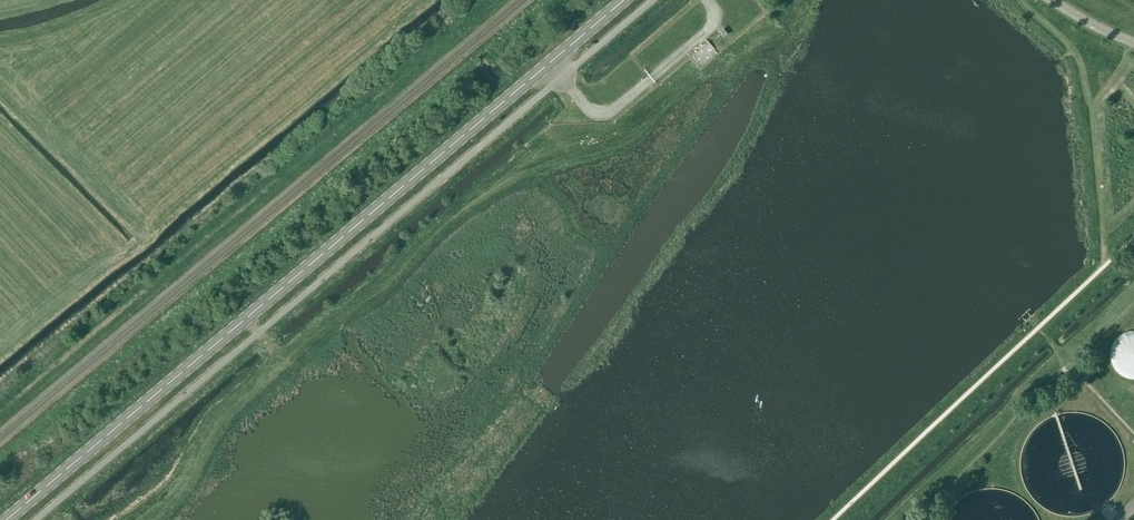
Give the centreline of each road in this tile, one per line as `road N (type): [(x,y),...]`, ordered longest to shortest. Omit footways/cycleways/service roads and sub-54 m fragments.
road 1 (tertiary): [(6,519),(623,0)]

